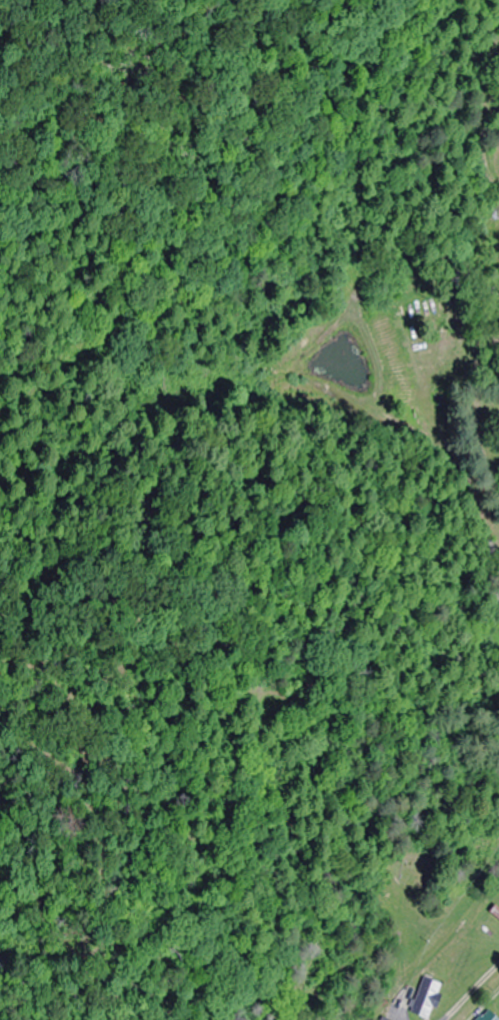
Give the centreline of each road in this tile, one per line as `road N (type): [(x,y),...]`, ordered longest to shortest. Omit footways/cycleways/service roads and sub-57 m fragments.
road 1 (residential): [(498,766),(443,786),(413,821),(404,874)]

